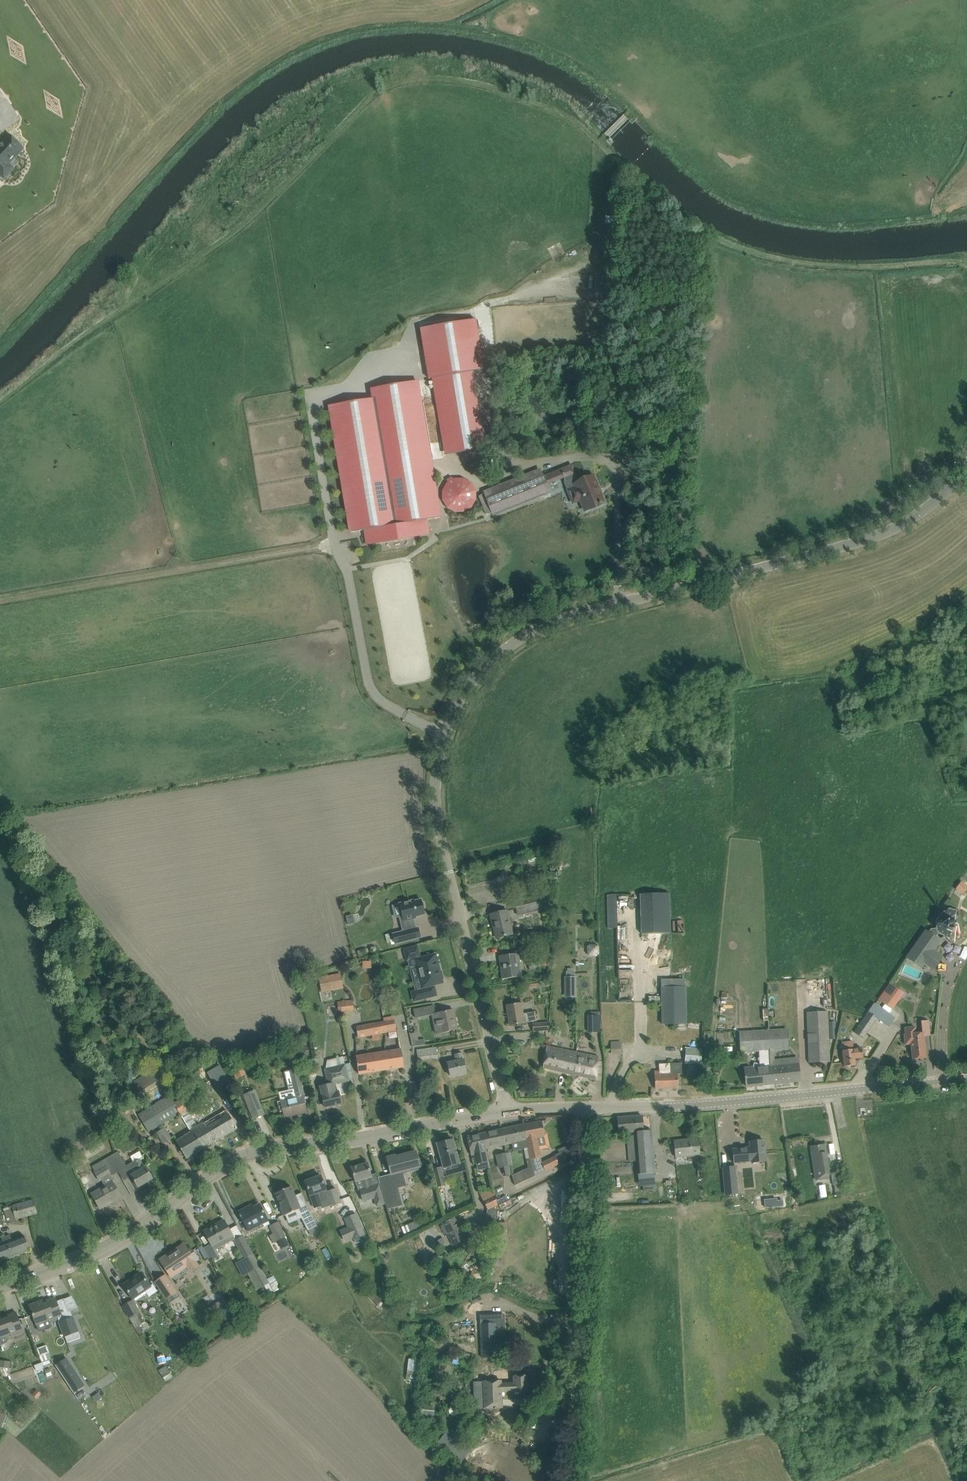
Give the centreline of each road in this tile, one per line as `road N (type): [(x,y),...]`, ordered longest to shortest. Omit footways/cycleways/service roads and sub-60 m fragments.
road 1 (track): [(966,261),(837,266),(737,246),(665,202),(541,91),(495,73),(404,65),(333,84),(281,108),(242,140),(196,192),(194,211),(157,236),(0,412)]
road 2 (tertiary): [(508,1110),(436,810),(446,728),(470,685),(509,646),(553,621),(879,535),(936,500),(966,464)]
road 3 (tertiary): [(0,1287),(132,1232),(251,1152),(508,1110)]
road 4 (tertiary): [(588,1108),(966,1079)]
road 5 (tertiary): [(562,1480),(578,1385),(588,1108)]

